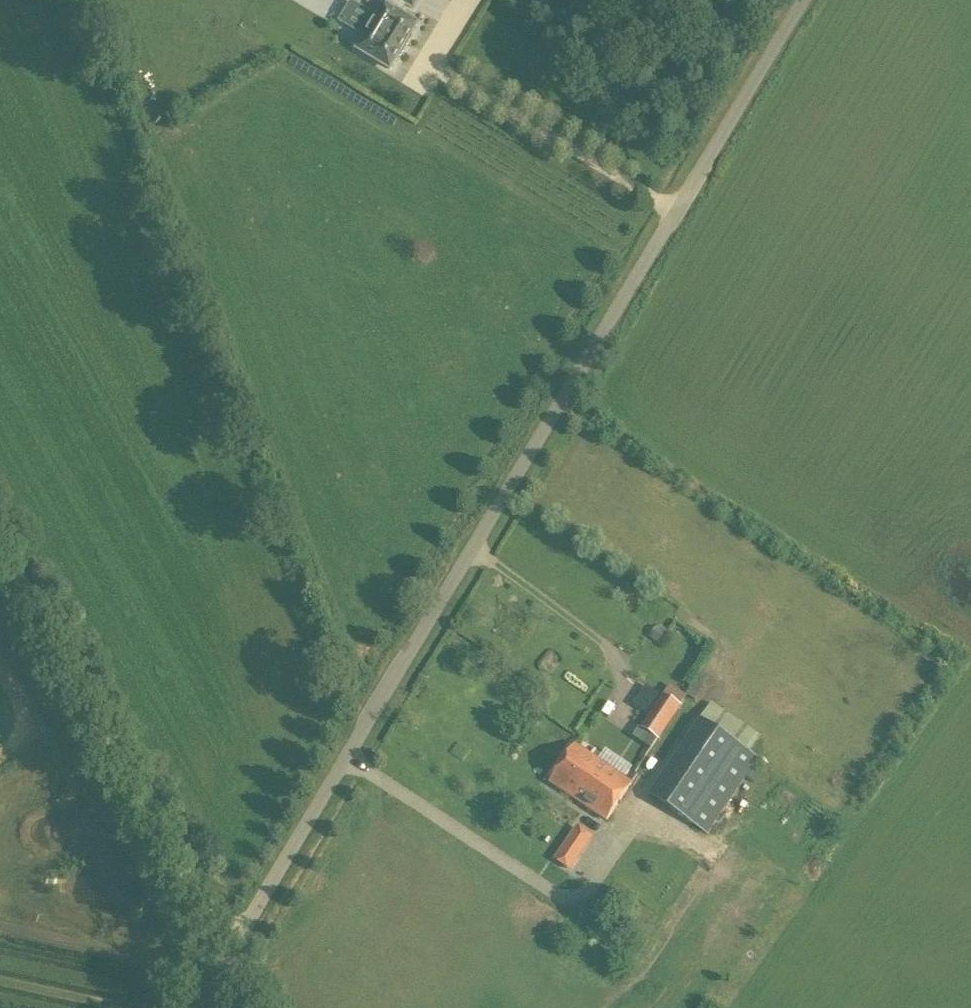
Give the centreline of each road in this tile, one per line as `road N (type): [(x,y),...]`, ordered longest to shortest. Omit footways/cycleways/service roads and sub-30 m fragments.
road 1 (unclassified): [(194,1007),(790,0)]
road 2 (track): [(255,1007),(230,949),(0,545)]

